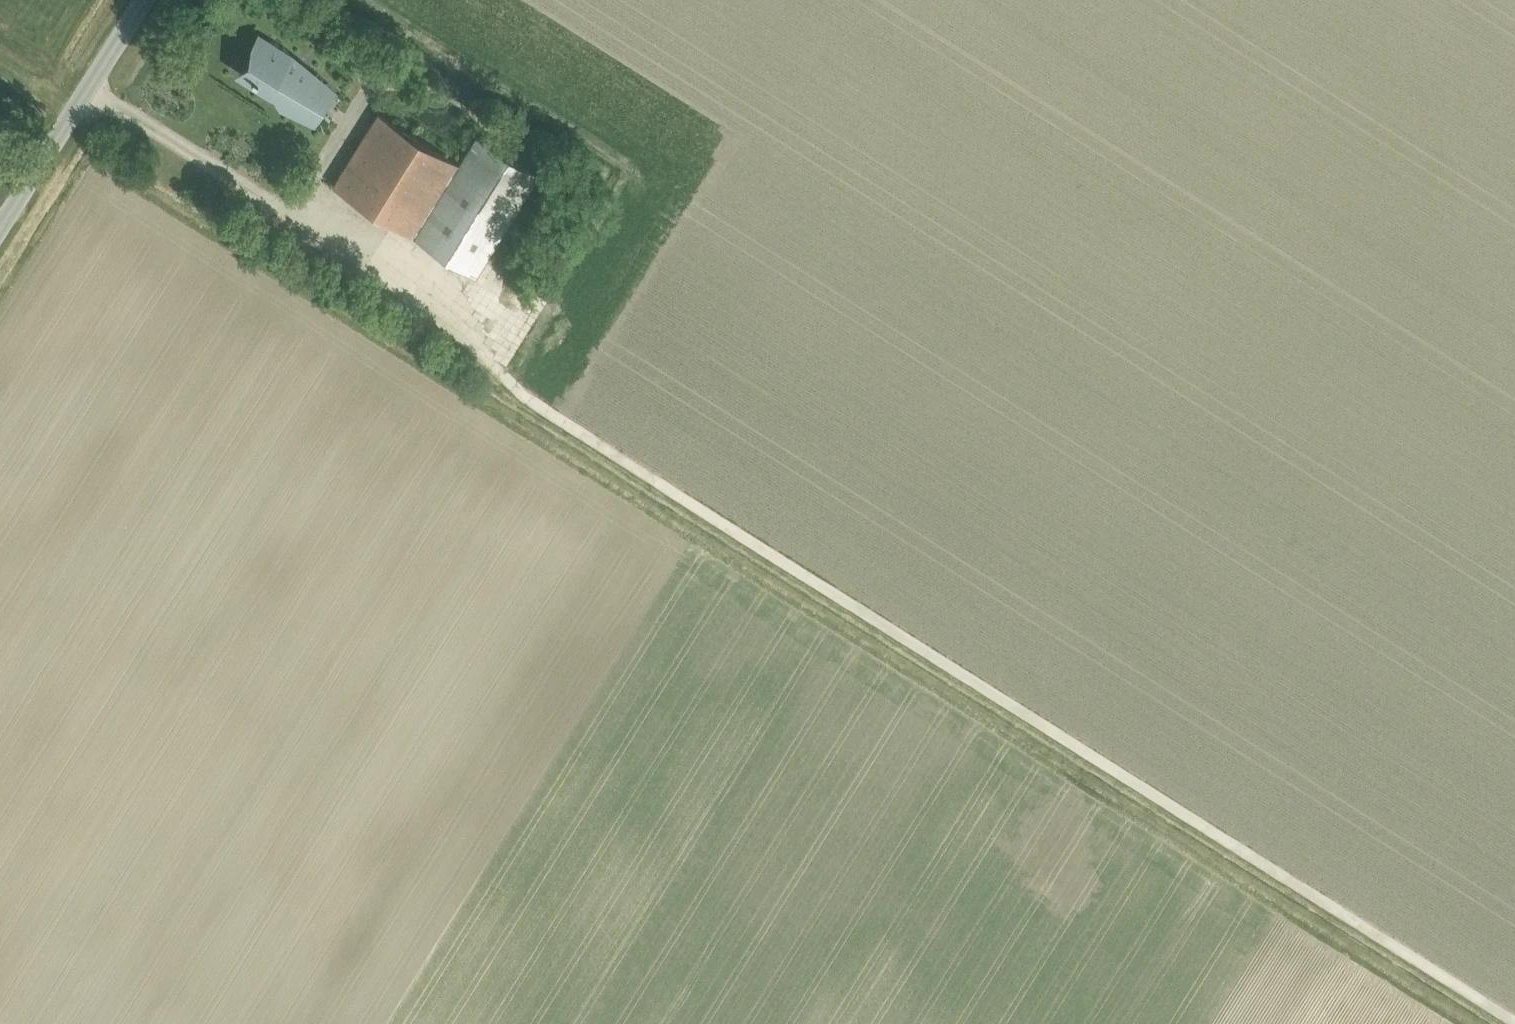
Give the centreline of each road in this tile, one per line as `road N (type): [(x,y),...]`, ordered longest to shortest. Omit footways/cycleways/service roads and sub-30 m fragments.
road 1 (unclassified): [(0,246),(156,0)]

